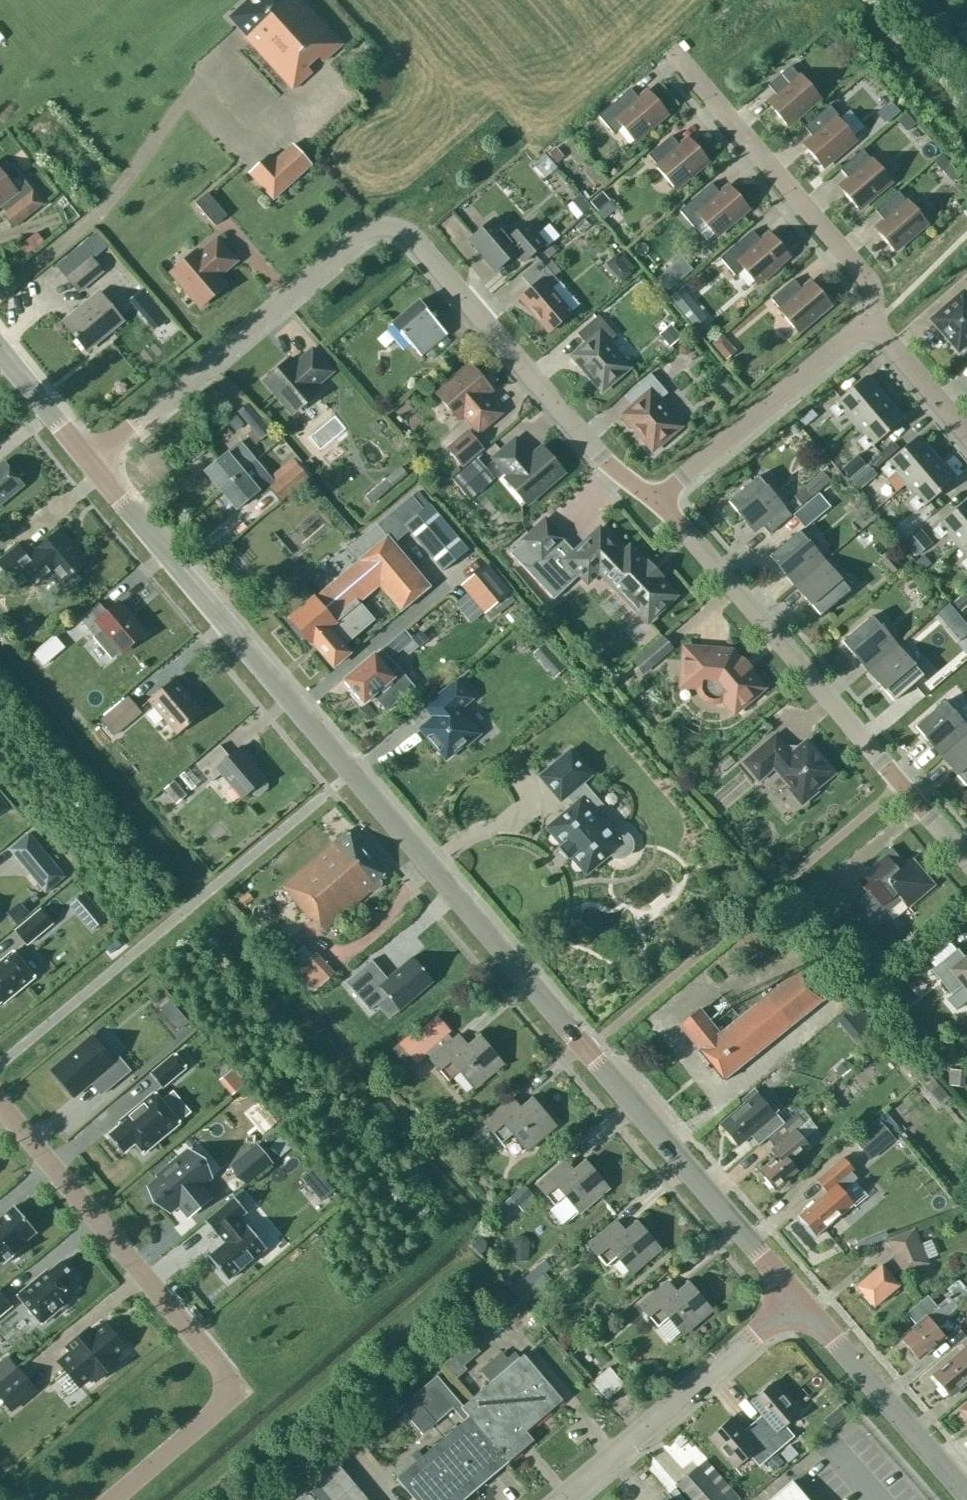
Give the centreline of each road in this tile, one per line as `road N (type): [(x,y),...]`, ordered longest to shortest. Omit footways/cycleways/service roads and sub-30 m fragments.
road 1 (tertiary): [(796,1299),(94,461)]
road 2 (residential): [(656,504),(601,460),(418,243),(396,229),(368,233),(94,461)]
road 3 (residential): [(111,1499),(216,1409),(226,1376),(0,1104)]
road 4 (residential): [(966,855),(656,504)]
road 5 (residential): [(869,319),(873,297),(862,271),(672,54)]
road 6 (tertiary): [(561,1499),(796,1299)]
road 7 (residential): [(869,319),(656,504)]
road 8 (tertiary): [(966,1497),(796,1299)]
road 9 (residential): [(966,436),(869,319)]
road 10 (tertiary): [(94,461),(0,348)]

